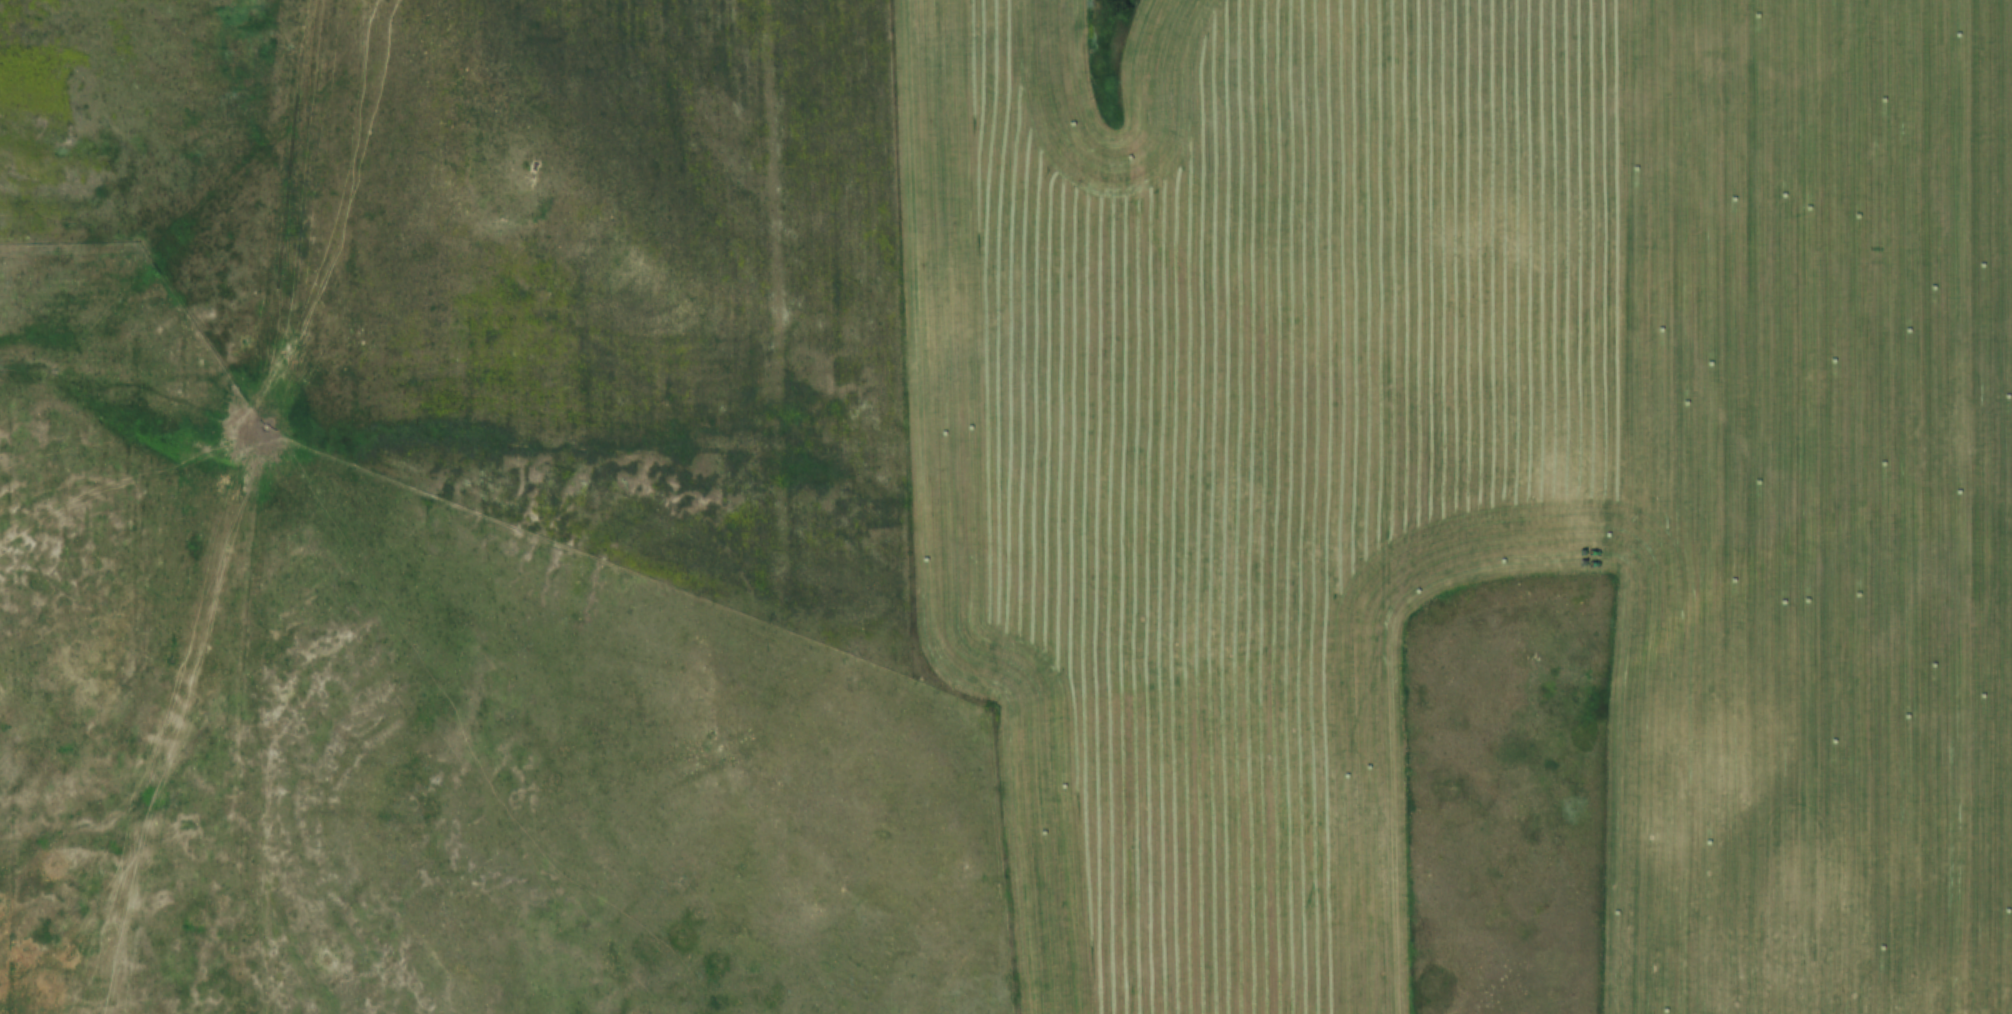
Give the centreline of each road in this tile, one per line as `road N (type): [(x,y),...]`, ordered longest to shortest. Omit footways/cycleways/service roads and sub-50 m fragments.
road 1 (track): [(118,1013),(144,869),(205,634),(190,517),(150,375),(138,273),(210,155)]

